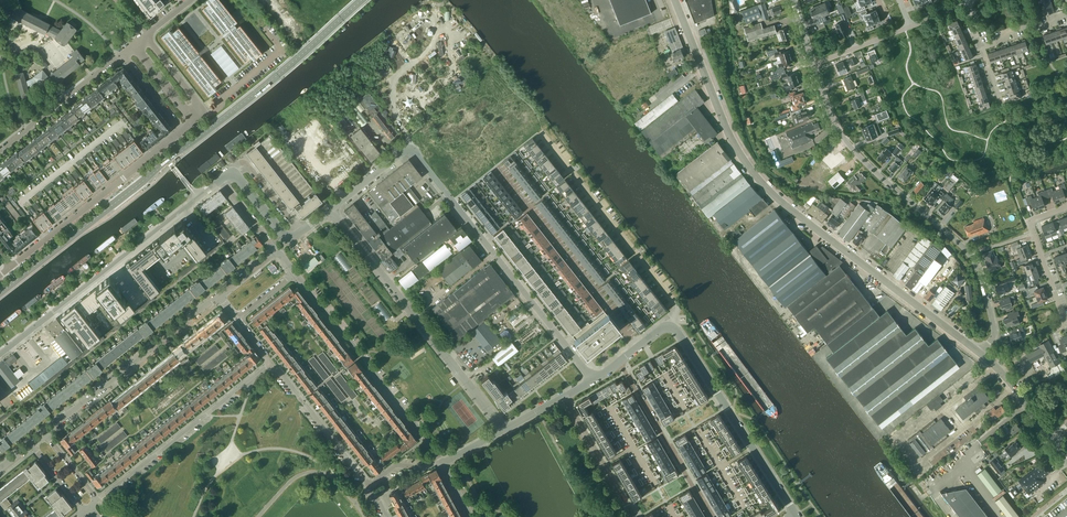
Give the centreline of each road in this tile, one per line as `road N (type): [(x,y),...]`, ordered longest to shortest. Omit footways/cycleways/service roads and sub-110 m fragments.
road 1 (tertiary): [(980,353),(768,189),(731,139),(677,0)]
road 2 (residential): [(593,380),(413,149),(331,209)]
road 3 (residential): [(980,353),(994,328),(976,264),(847,143),(813,65)]
road 4 (residential): [(0,354),(221,179)]
road 5 (residential): [(504,429),(331,209)]
road 6 (residential): [(671,327),(676,302),(543,136)]
road 7 (residential): [(439,458),(295,273)]
road 8 (residential): [(795,514),(671,327)]
road 9 (residential): [(97,500),(271,362)]
road 10 (residential): [(45,433),(219,296)]
road 11 (residential): [(159,148),(10,266)]
road 12 (residential): [(714,516),(621,361)]
road 13 (residential): [(0,151),(134,44)]
road 14 (residential): [(369,485),(271,362)]
road 15 (residential): [(1066,207),(1030,224),(1066,325)]
road 16 (residential): [(634,516),(565,397)]

